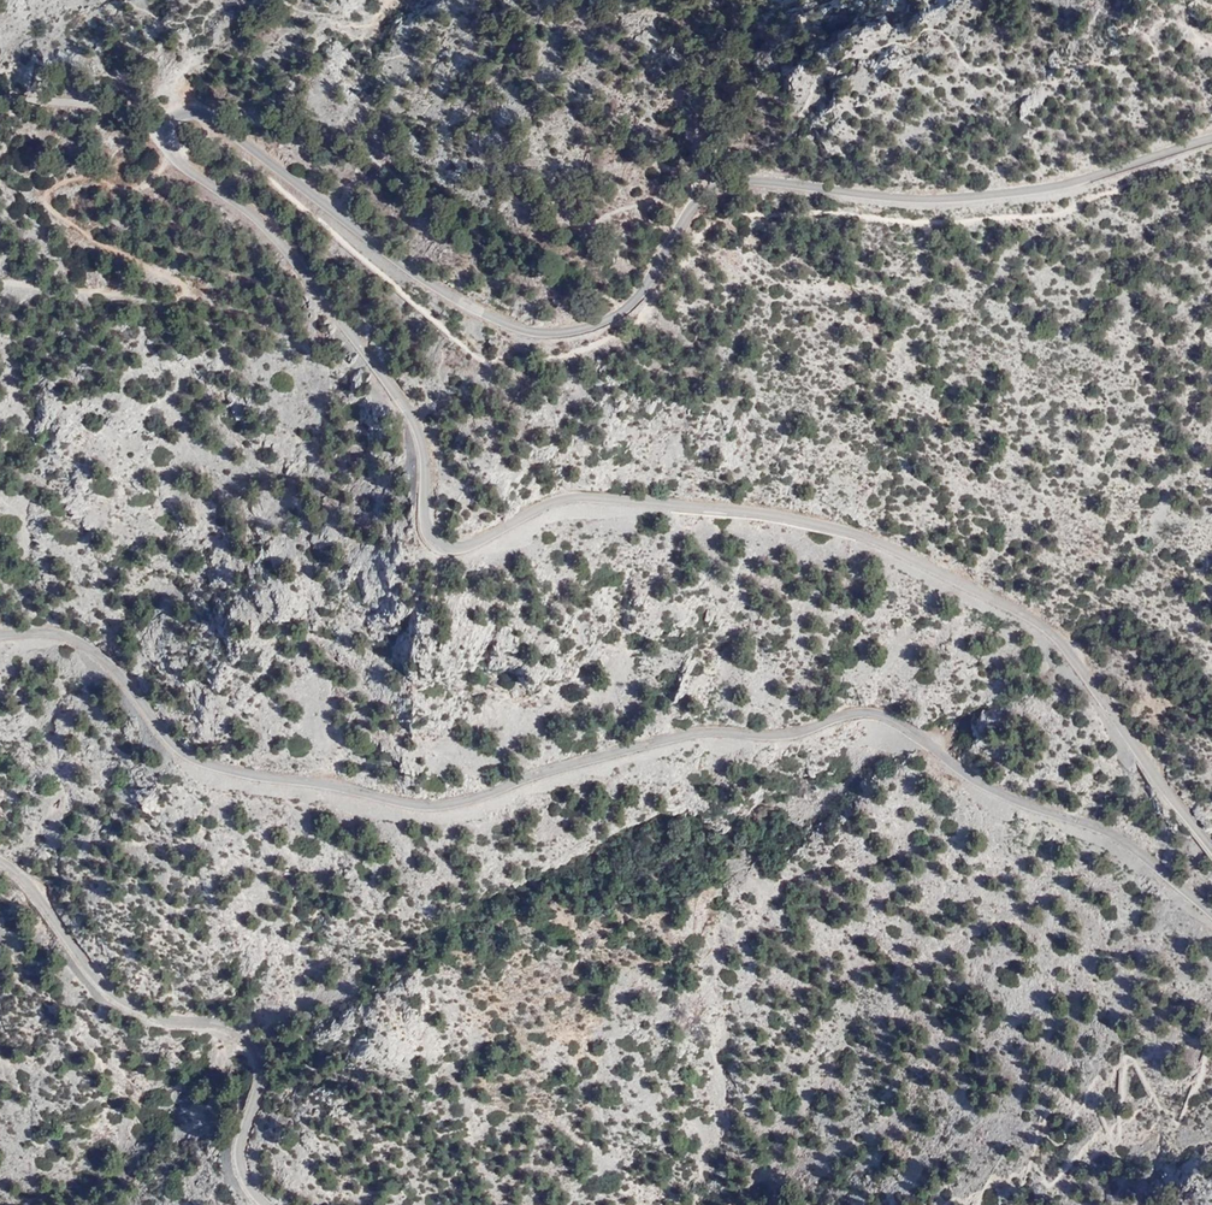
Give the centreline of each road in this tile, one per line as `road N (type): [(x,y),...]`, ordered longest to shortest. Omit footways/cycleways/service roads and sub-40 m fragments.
road 1 (unclassified): [(1211,841),(1049,627),(896,550),(760,510),(604,496),(569,497),(489,535),(443,544),(429,532),(427,448),(418,423),(288,251),(172,151),(161,123)]
road 2 (unclassified): [(0,634),(49,634),(88,647),(190,757),(236,773),(391,797),(460,799),(694,731),(789,732),(871,714),(915,730),(988,787),(1125,837),(1211,907)]
road 3 (unclassified): [(161,123),(169,112),(192,108),(391,257),(502,324),(536,334),(586,330),(634,304),(691,210),(713,189),(741,179),(927,199),(975,196),(1072,182),(1211,138)]
road 4 (unclassified): [(273,1204),(242,1155),(258,1055),(244,1038),(130,1008),(109,992),(0,859)]
road 5 (unclassified): [(161,123),(67,100),(0,101)]

